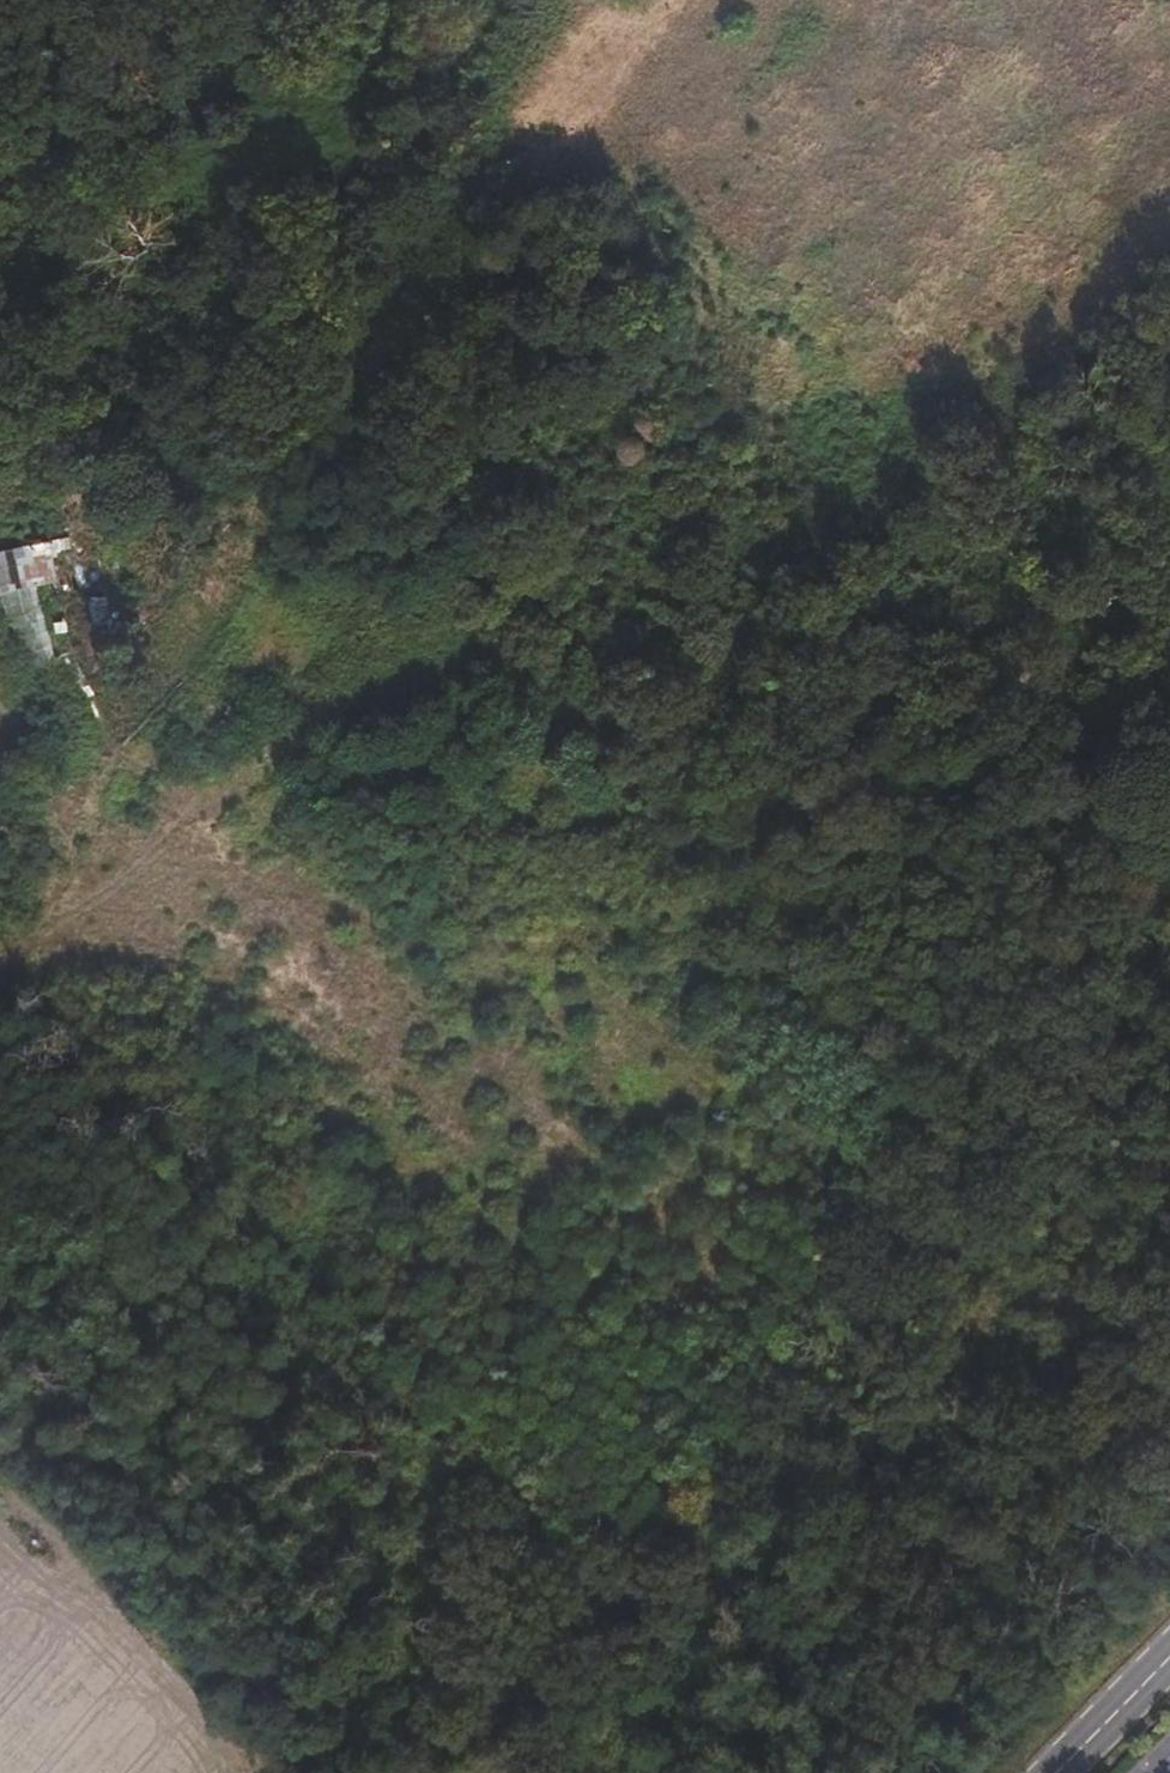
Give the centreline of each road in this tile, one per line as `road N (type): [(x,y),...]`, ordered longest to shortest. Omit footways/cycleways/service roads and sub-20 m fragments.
road 1 (track): [(320,1772),(0,1493)]
road 2 (secondary): [(1169,1659),(1056,1772)]

